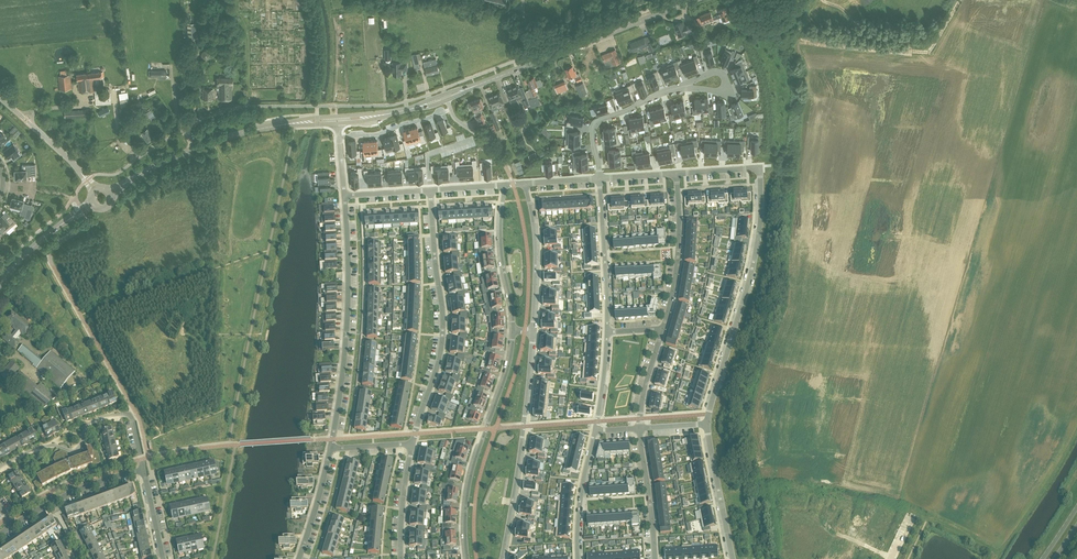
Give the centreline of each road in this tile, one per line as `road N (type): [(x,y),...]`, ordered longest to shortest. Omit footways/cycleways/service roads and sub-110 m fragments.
road 1 (residential): [(677,173),(748,168),(761,179),(751,279),(707,425)]
road 2 (tertiary): [(446,97),(696,0)]
road 3 (residential): [(430,190),(443,335),(413,443)]
road 4 (residential): [(331,449),(346,333),(345,196)]
road 5 (residential): [(468,558),(470,479),(515,330)]
road 6 (residential): [(501,558),(532,331)]
road 7 (residential): [(0,468),(48,446),(77,451),(91,423),(121,415),(133,421),(144,470)]
road 8 (residential): [(677,173),(678,260),(664,329)]
road 9 (residential): [(599,179),(607,332)]
road 10 (tertiary): [(193,150),(269,127),(338,120)]
road 11 (residential): [(532,331),(536,249),(526,184)]
road 12 (residential): [(515,330),(501,244),(504,185)]
road 13 (residential): [(13,525),(81,489),(144,470)]
road 14 (residential): [(599,179),(595,124),(673,89)]
road 15 (residential): [(707,425),(733,558)]
road 16 (residential): [(640,428),(655,558)]
road 17 (unclassified): [(94,188),(0,97)]
road 18 (residential): [(595,431),(578,558)]
road 19 (tertiary): [(0,285),(41,240),(91,205)]

